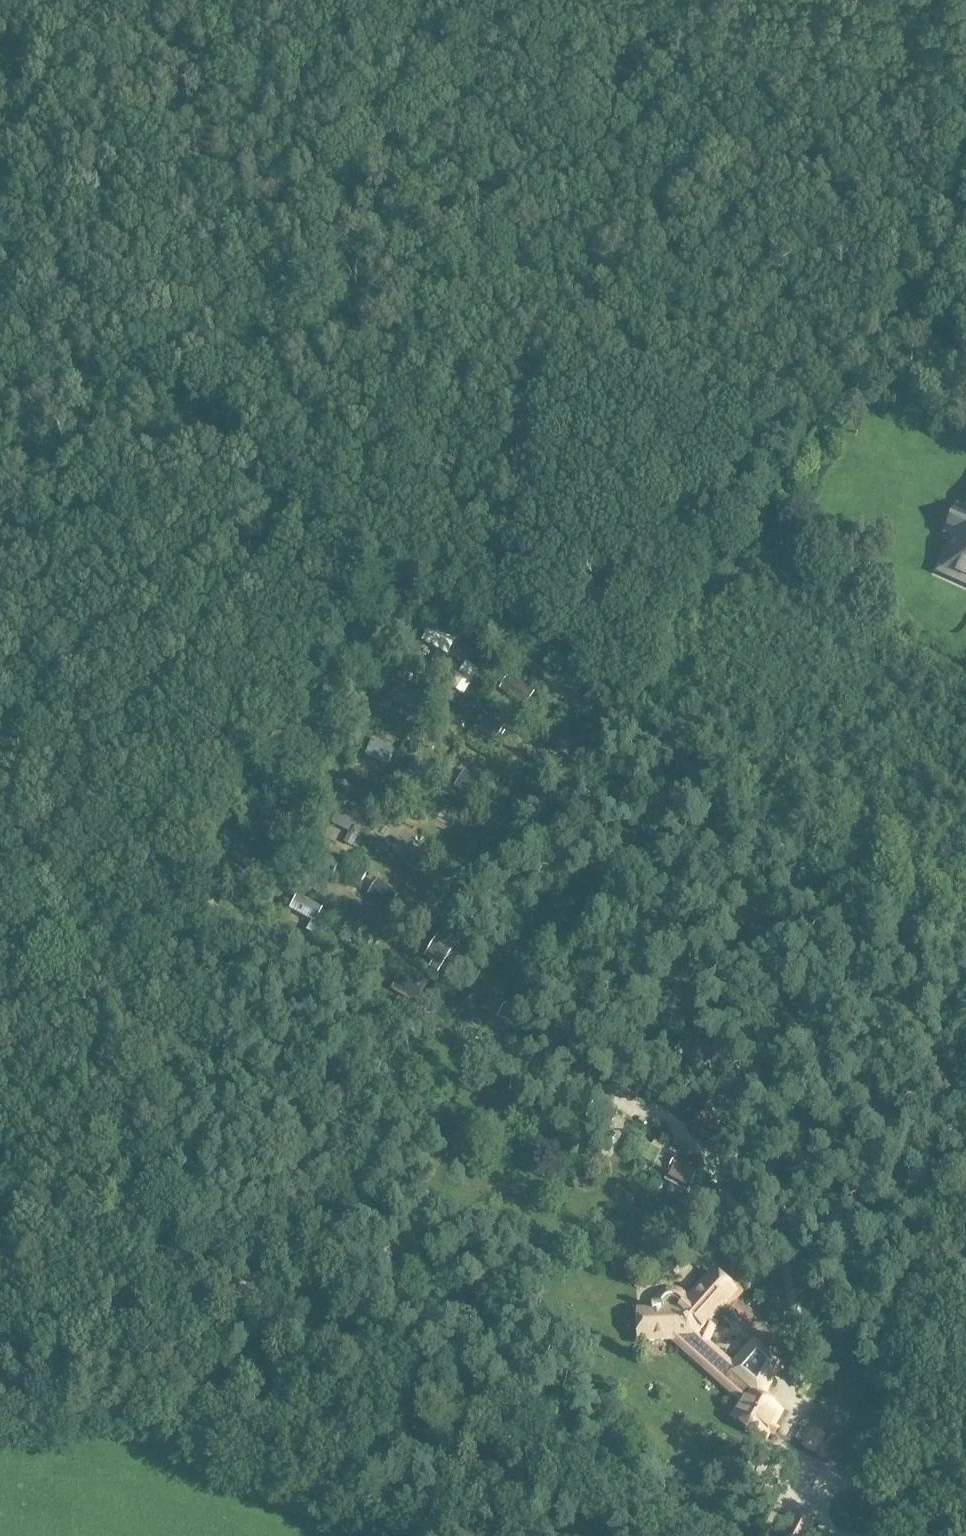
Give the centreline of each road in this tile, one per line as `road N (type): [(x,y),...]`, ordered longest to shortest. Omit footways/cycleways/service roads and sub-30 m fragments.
road 1 (track): [(0,253),(396,575),(965,958)]
road 2 (unclassified): [(686,1535),(240,1295),(170,1272),(33,1269),(0,1275)]
road 3 (unclassified): [(803,1491),(780,1448),(796,1335),(773,1245),(728,1198),(706,1154),(668,1119),(604,1098)]
road 4 (unclassified): [(919,1535),(899,1436),(896,1359),(965,1102)]
road 5 (unclassified): [(803,1491),(867,1484),(879,1501),(866,1535)]

